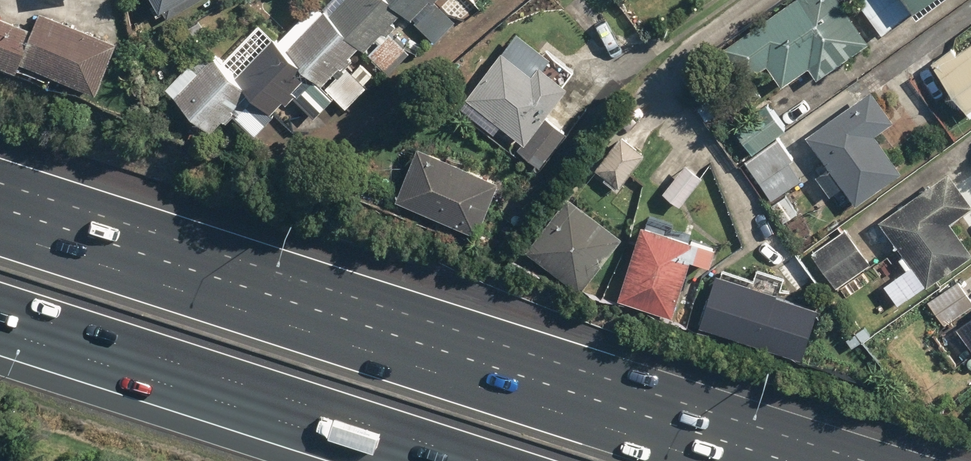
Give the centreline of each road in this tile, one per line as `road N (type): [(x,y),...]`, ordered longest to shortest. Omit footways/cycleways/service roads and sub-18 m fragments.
road 1 (motorway): [(0,231),(715,460)]
road 2 (motorway): [(489,460),(0,305)]

